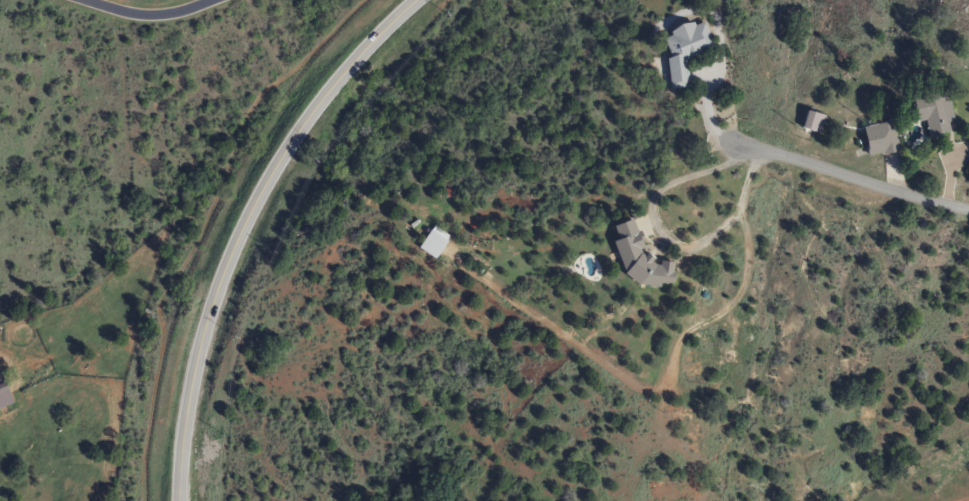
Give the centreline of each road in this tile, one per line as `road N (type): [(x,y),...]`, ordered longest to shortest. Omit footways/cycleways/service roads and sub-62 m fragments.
road 1 (tertiary): [(416,0),(311,114),(247,218),(190,382),(177,500)]
road 2 (residential): [(968,208),(738,144)]
road 3 (residential): [(87,0),(151,16),(212,0)]

